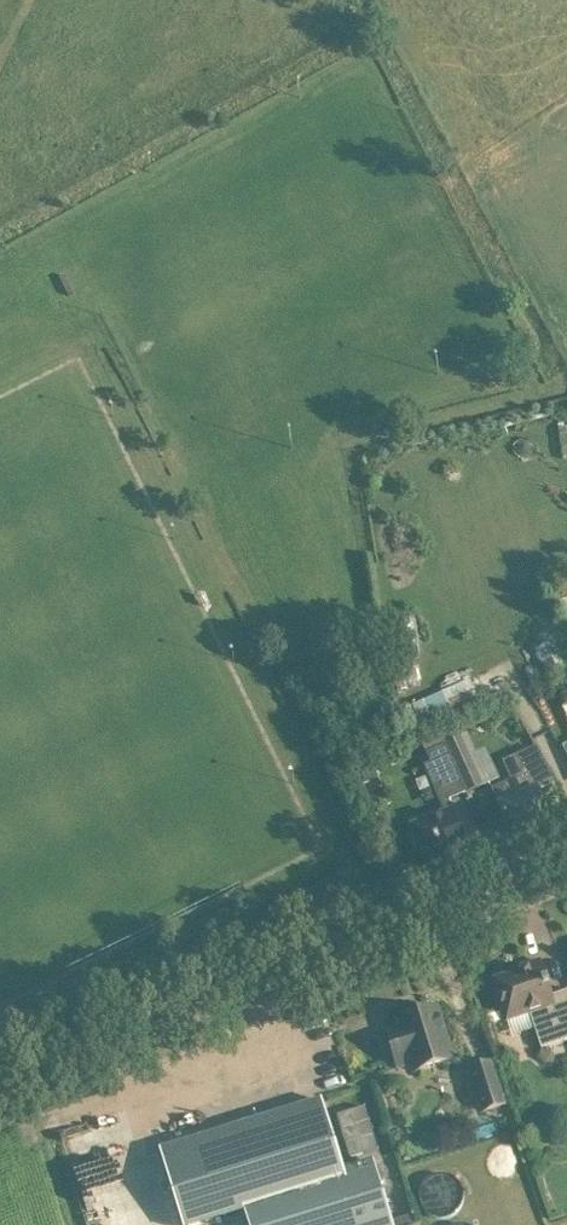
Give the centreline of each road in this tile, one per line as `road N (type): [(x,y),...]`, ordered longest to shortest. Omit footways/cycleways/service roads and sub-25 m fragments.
road 1 (unclassified): [(0,1090),(566,881)]

